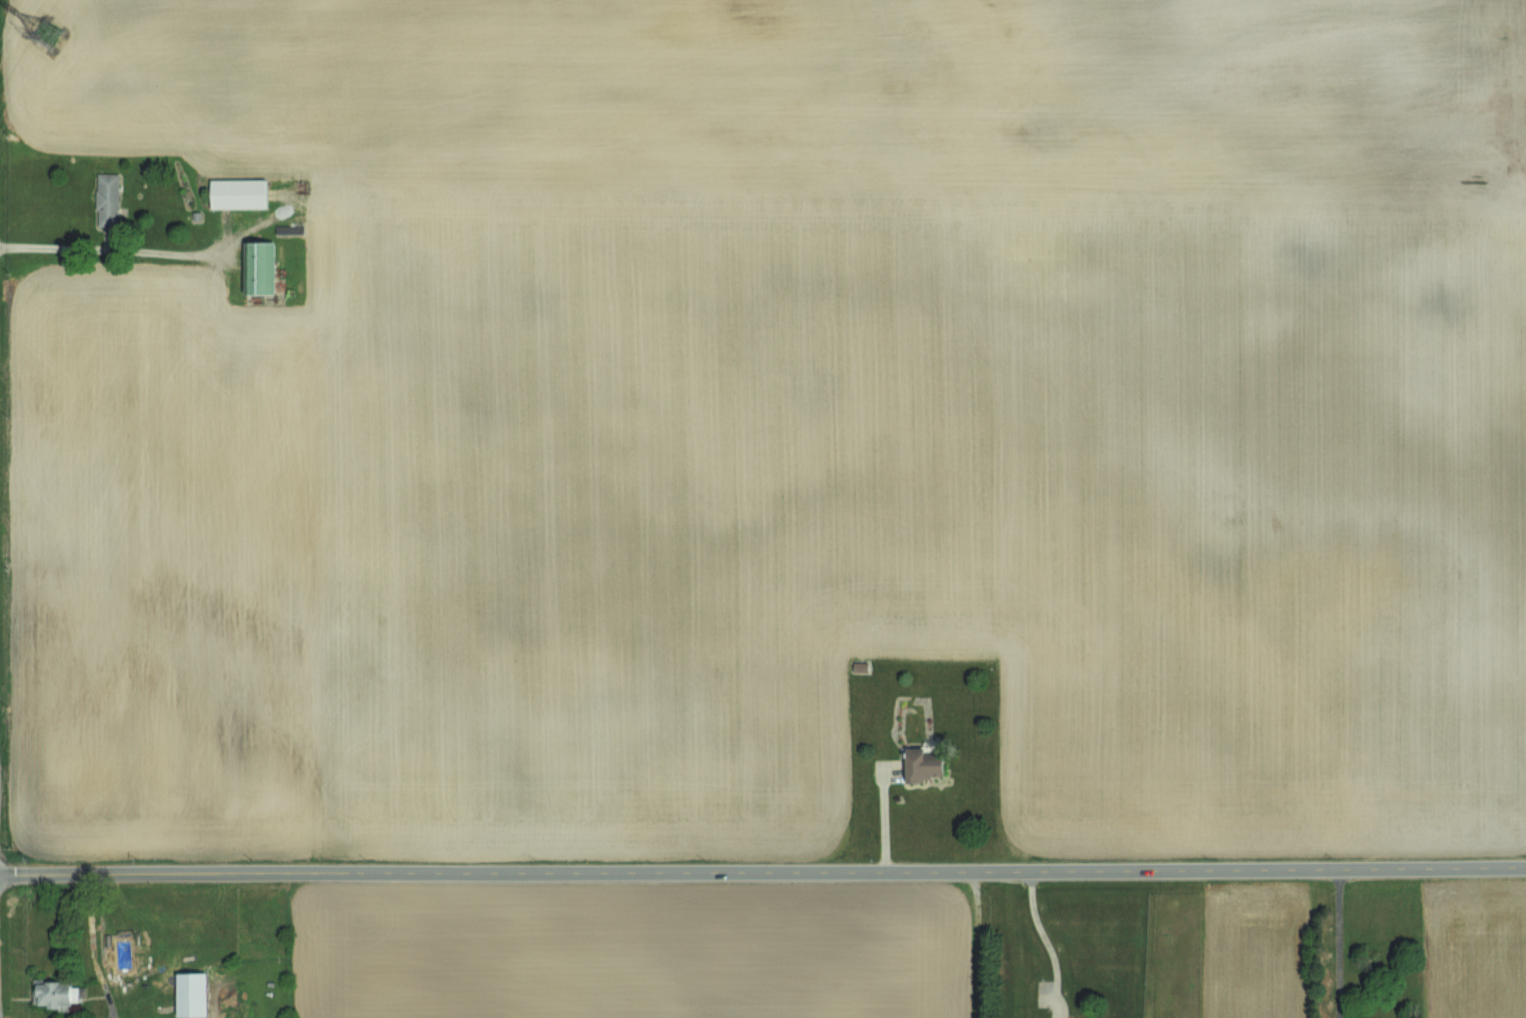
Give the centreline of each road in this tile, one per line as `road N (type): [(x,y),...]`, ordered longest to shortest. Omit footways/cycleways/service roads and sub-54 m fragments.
road 1 (tertiary): [(1525,866),(0,874)]

